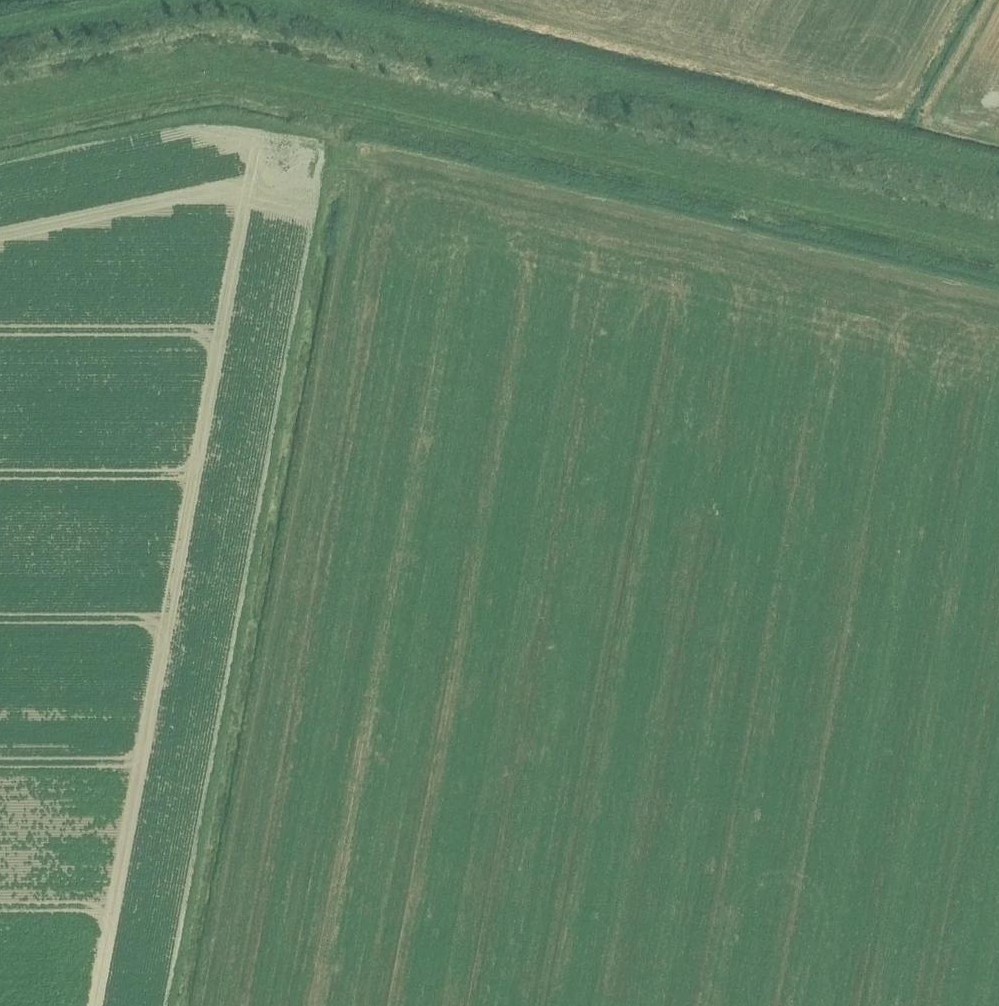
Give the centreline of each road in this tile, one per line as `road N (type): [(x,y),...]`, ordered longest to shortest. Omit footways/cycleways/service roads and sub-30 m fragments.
road 1 (track): [(0,128),(222,81),(998,262)]

